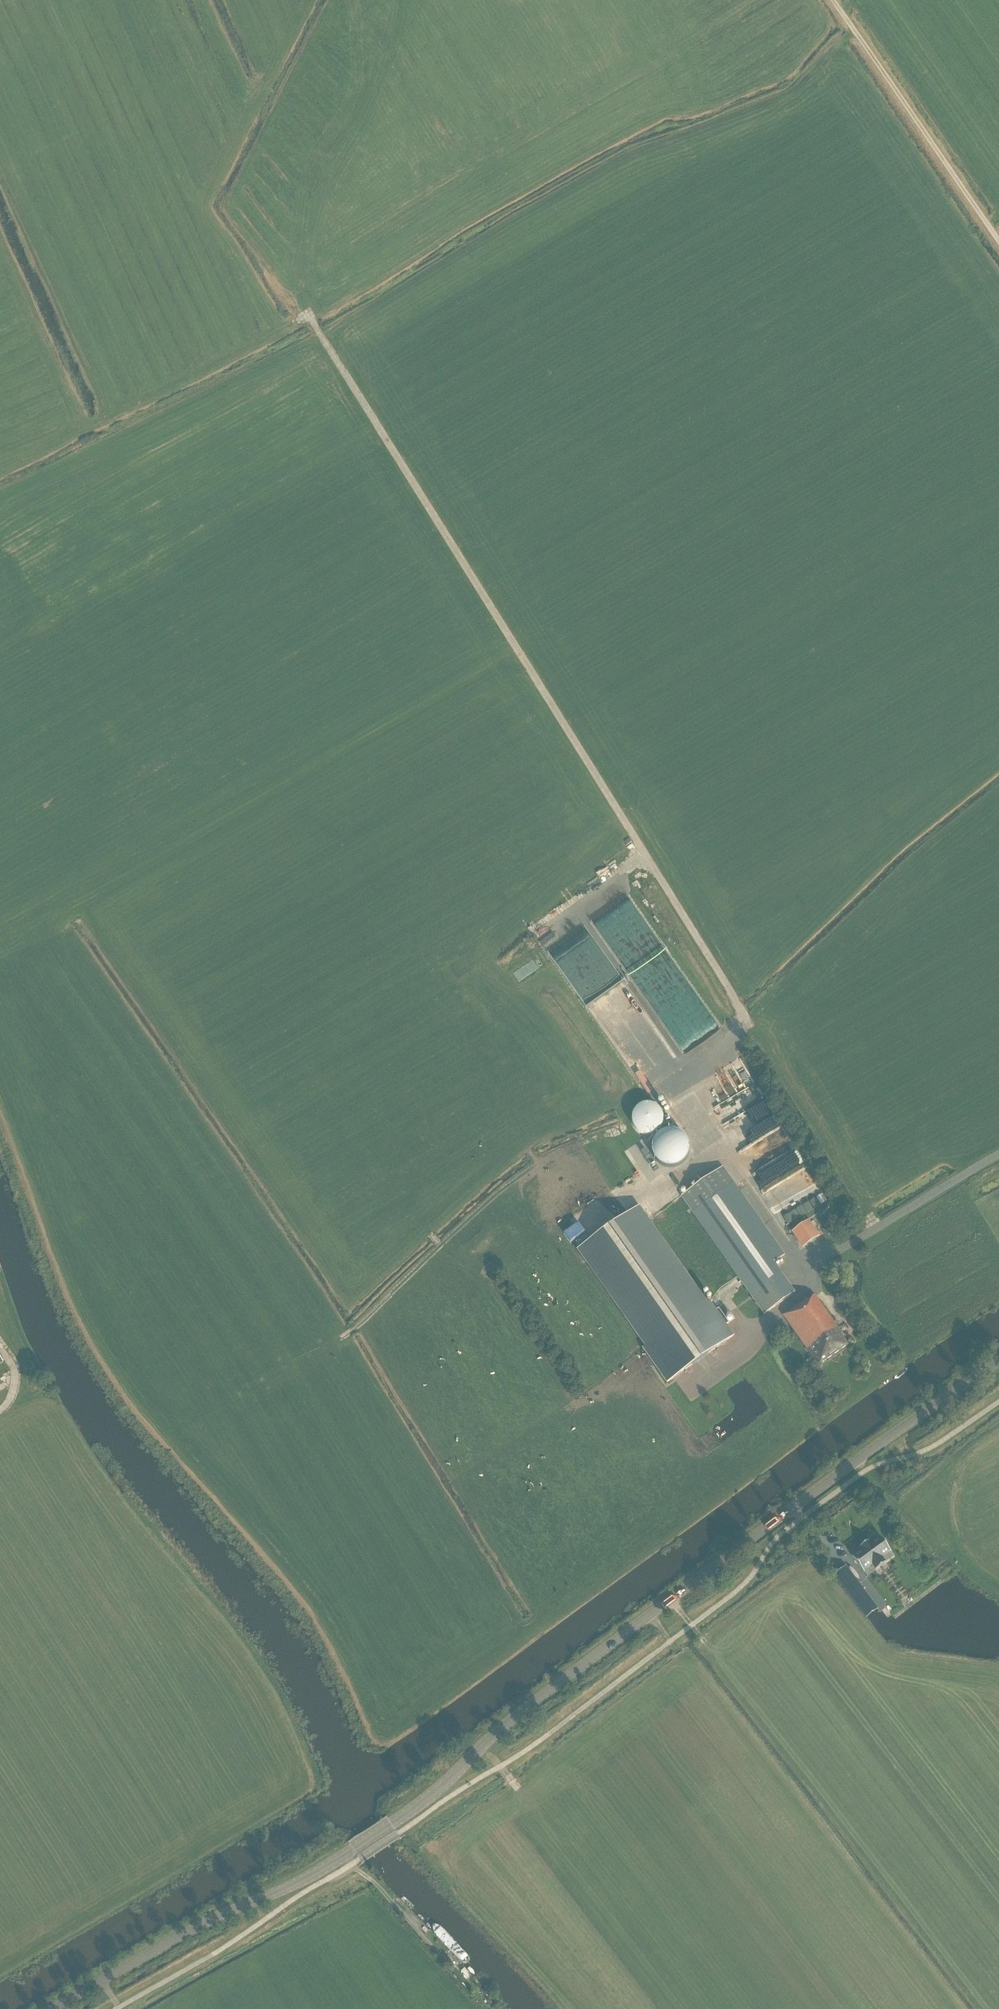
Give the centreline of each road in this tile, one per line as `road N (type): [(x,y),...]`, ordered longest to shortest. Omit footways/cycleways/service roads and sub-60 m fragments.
road 1 (tertiary): [(56,2008),(391,1825),(513,1717),(998,1361)]
road 2 (unclassified): [(998,247),(831,0)]
road 3 (unclassified): [(841,1248),(998,1155)]

